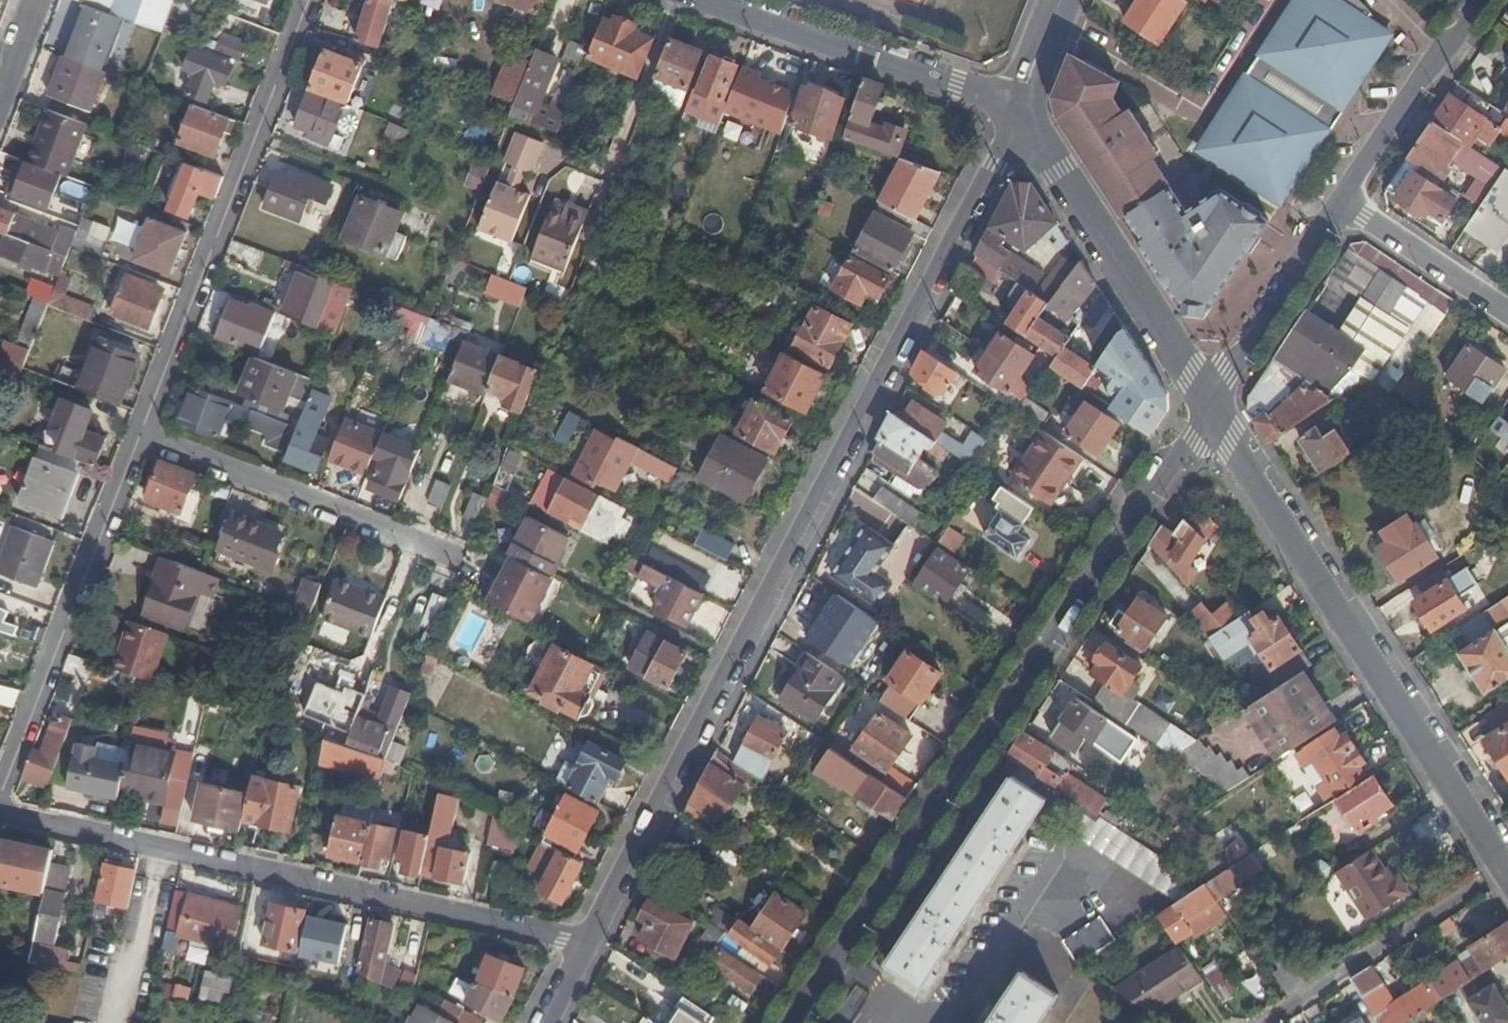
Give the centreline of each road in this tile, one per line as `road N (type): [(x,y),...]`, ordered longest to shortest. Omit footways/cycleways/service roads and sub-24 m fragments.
road 1 (tertiary): [(1014,105),(998,162),(579,946)]
road 2 (tertiary): [(793,1022),(984,731),(1202,426),(1211,402)]
road 3 (residential): [(0,814),(579,946)]
road 4 (tertiary): [(1507,871),(1219,426),(1211,402)]
road 5 (residential): [(309,0),(140,437)]
road 6 (residential): [(140,437),(0,795)]
road 7 (tertiary): [(1211,402),(1014,105)]
road 8 (residential): [(140,437),(461,562)]
road 9 (unclassified): [(706,0),(1014,105)]
road 10 (residential): [(1052,24),(1197,106),(1265,0)]
road 11 (tertiary): [(1211,402),(1343,204)]
road 12 (residential): [(1507,315),(1343,204)]
road 13 (tertiary): [(1343,204),(1444,53)]

